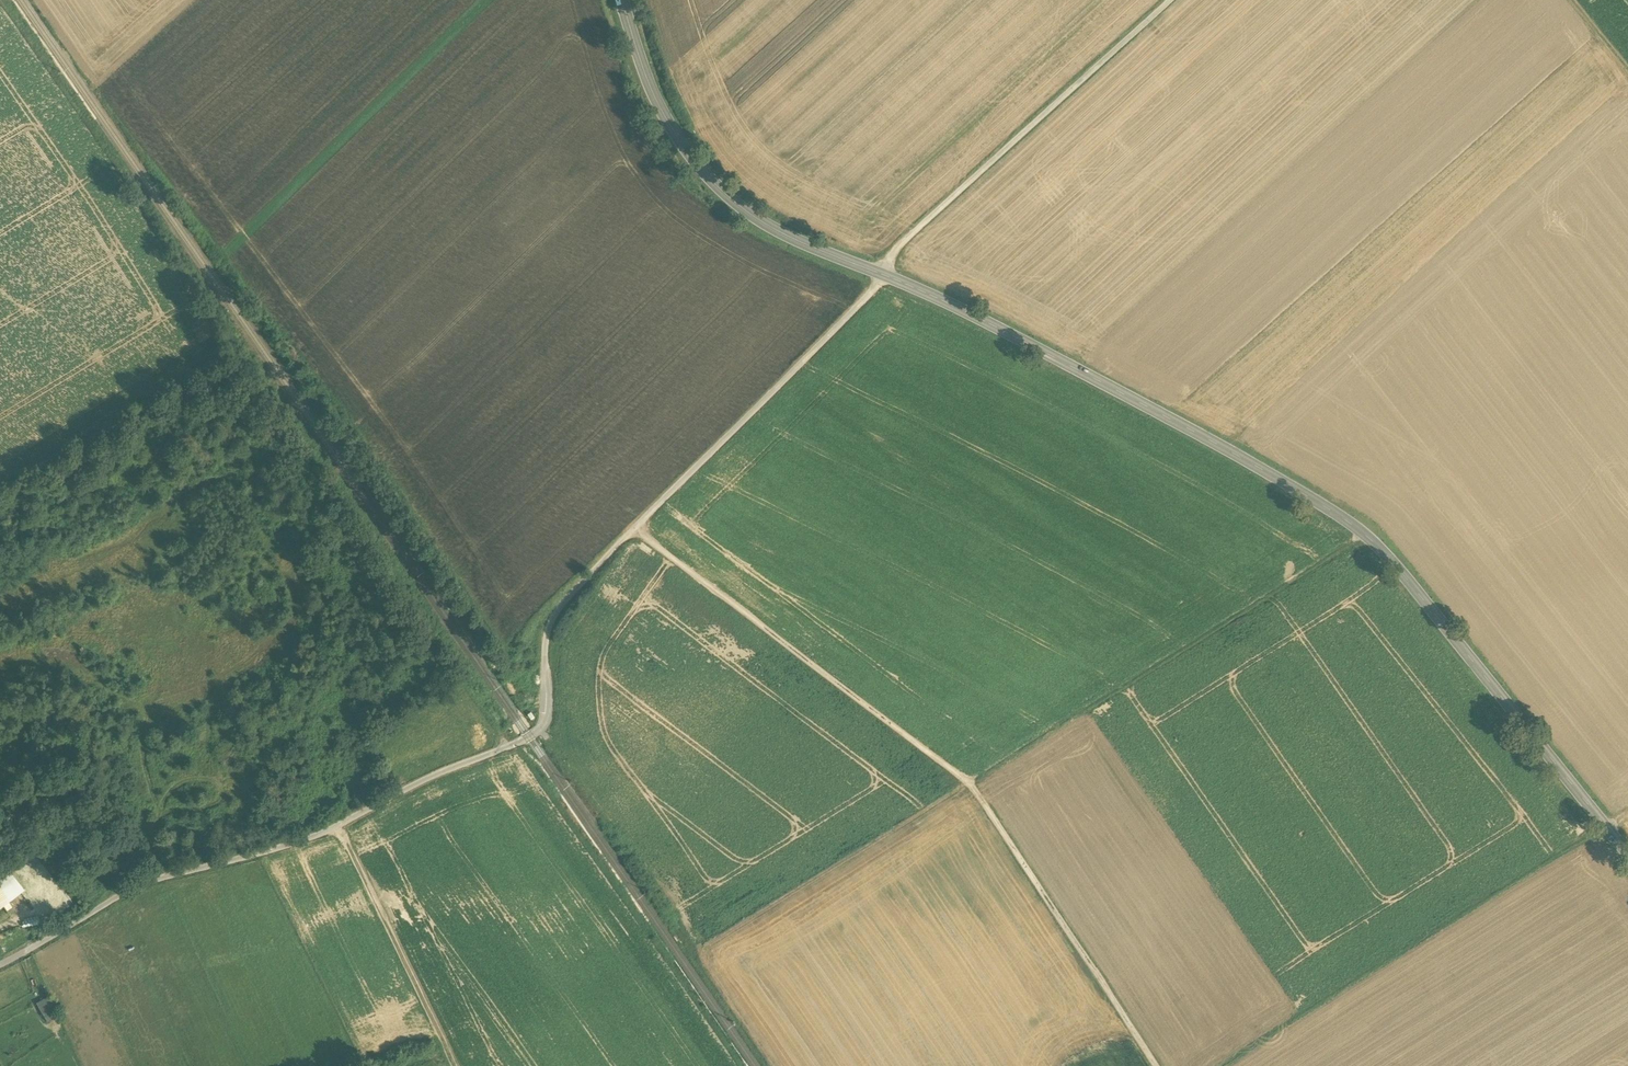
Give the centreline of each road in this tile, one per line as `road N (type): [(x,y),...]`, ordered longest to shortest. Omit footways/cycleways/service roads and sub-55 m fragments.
road 1 (secondary): [(1627,849),(1399,568),(1335,515),(992,325),(777,232),(725,194),(668,125),(621,0)]
road 2 (track): [(0,963),(160,879),(318,834),(529,738),(543,714),(546,639),(559,609),(888,277)]
road 3 (track): [(739,1065),(527,763),(504,744),(501,724),(353,552),(234,349)]
road 4 (track): [(635,528),(967,782),(1159,1065)]
road 5 (track): [(539,727),(701,948),(967,782)]
road 6 (track): [(1370,541),(1173,668),(967,782)]
road 7 (track): [(1627,823),(1243,1065)]
road 8 (track): [(2,0),(178,252),(234,349)]
road 9 (track): [(872,271),(1170,0)]
road 10 (track): [(0,494),(234,349)]
road 11 (track): [(338,826),(451,1053)]

